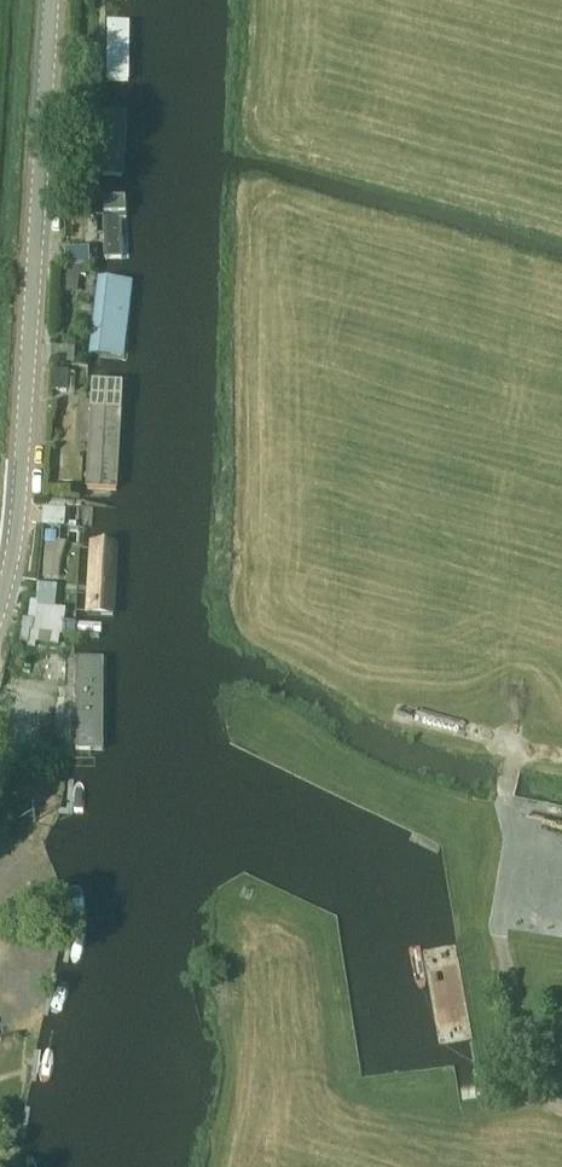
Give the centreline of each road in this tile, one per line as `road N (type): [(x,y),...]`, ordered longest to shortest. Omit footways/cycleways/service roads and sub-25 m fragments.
road 1 (tertiary): [(0,601),(24,446),(51,0)]

